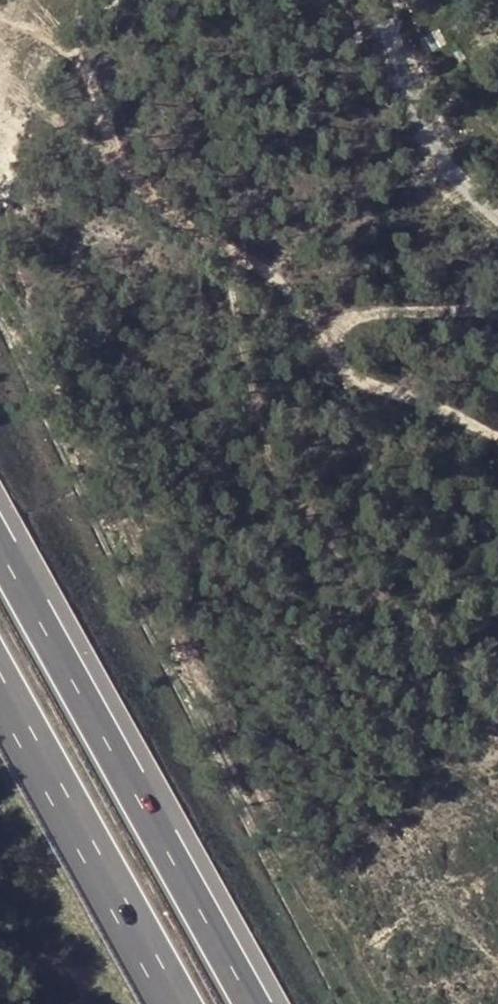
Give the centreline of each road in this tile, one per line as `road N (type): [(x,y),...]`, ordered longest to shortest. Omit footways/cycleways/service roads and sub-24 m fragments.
road 1 (motorway): [(260,1003),(0,525)]
road 2 (motorway): [(0,708),(173,1003)]
road 3 (track): [(497,215),(432,145),(377,0)]

